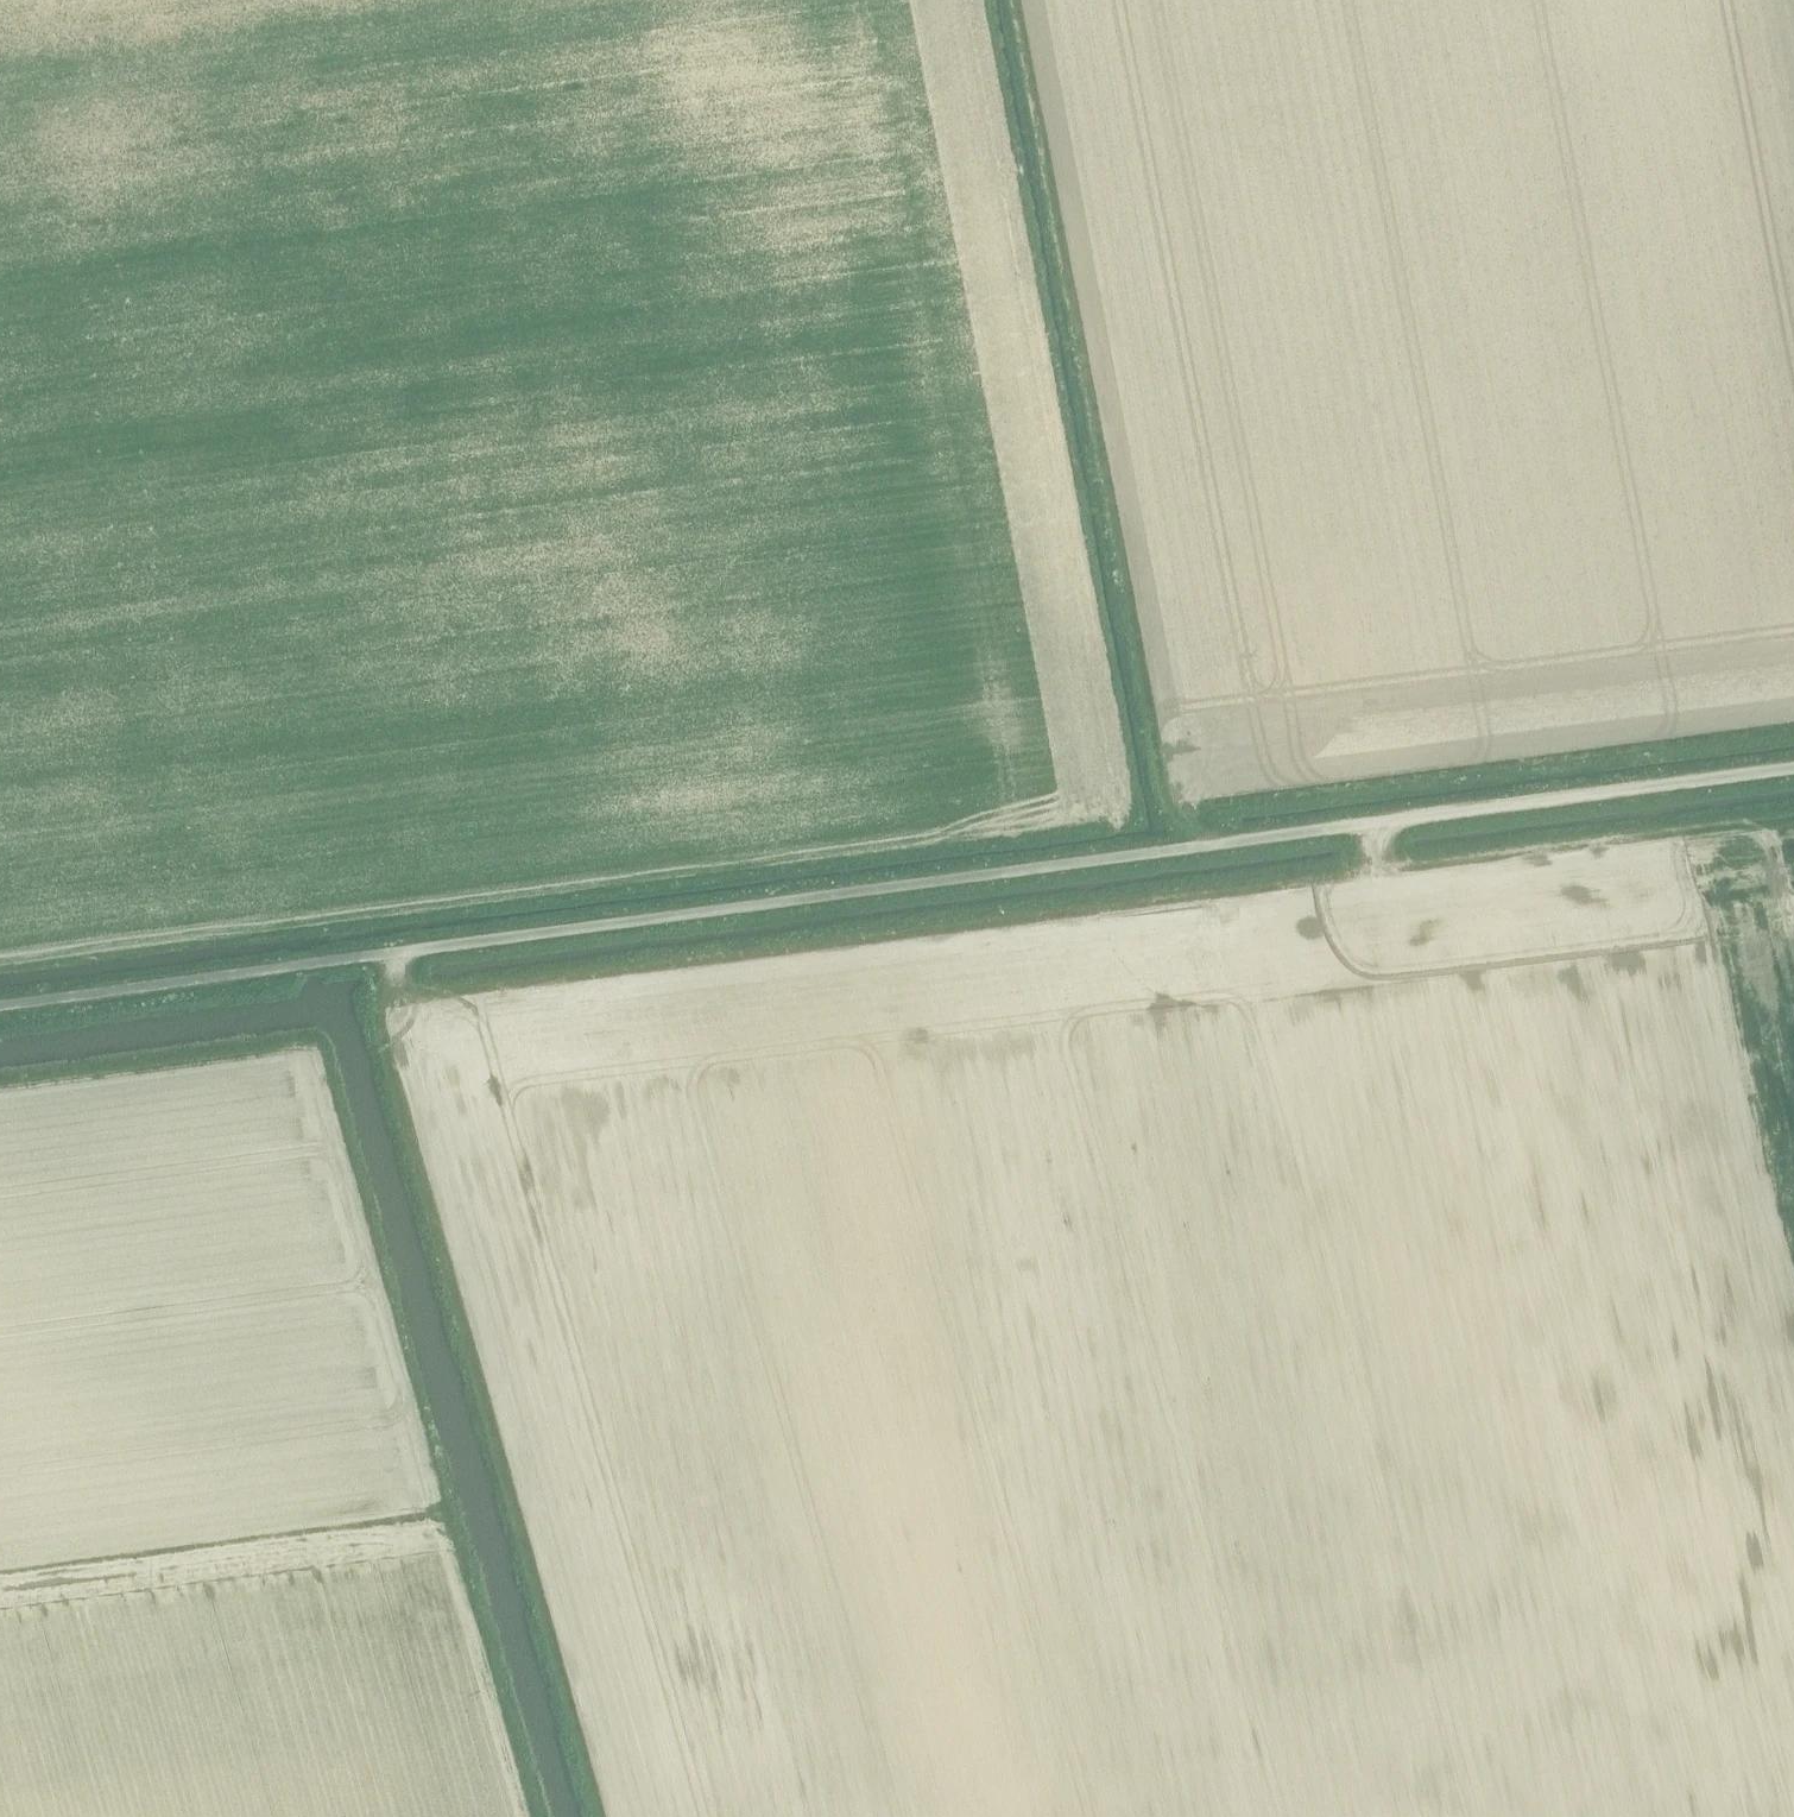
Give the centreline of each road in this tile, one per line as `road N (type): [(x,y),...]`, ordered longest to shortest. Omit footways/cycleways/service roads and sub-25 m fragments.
road 1 (track): [(0,1005),(1793,767)]

